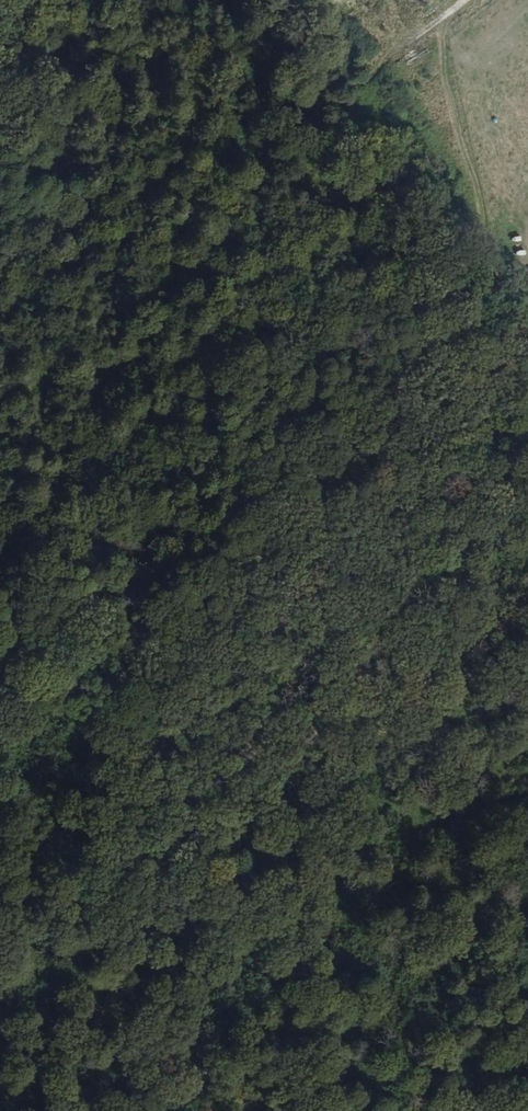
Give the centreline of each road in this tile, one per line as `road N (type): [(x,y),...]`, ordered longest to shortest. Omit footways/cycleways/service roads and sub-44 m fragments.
road 1 (track): [(164,301),(196,252),(230,237),(296,102),(355,79),(457,0)]

